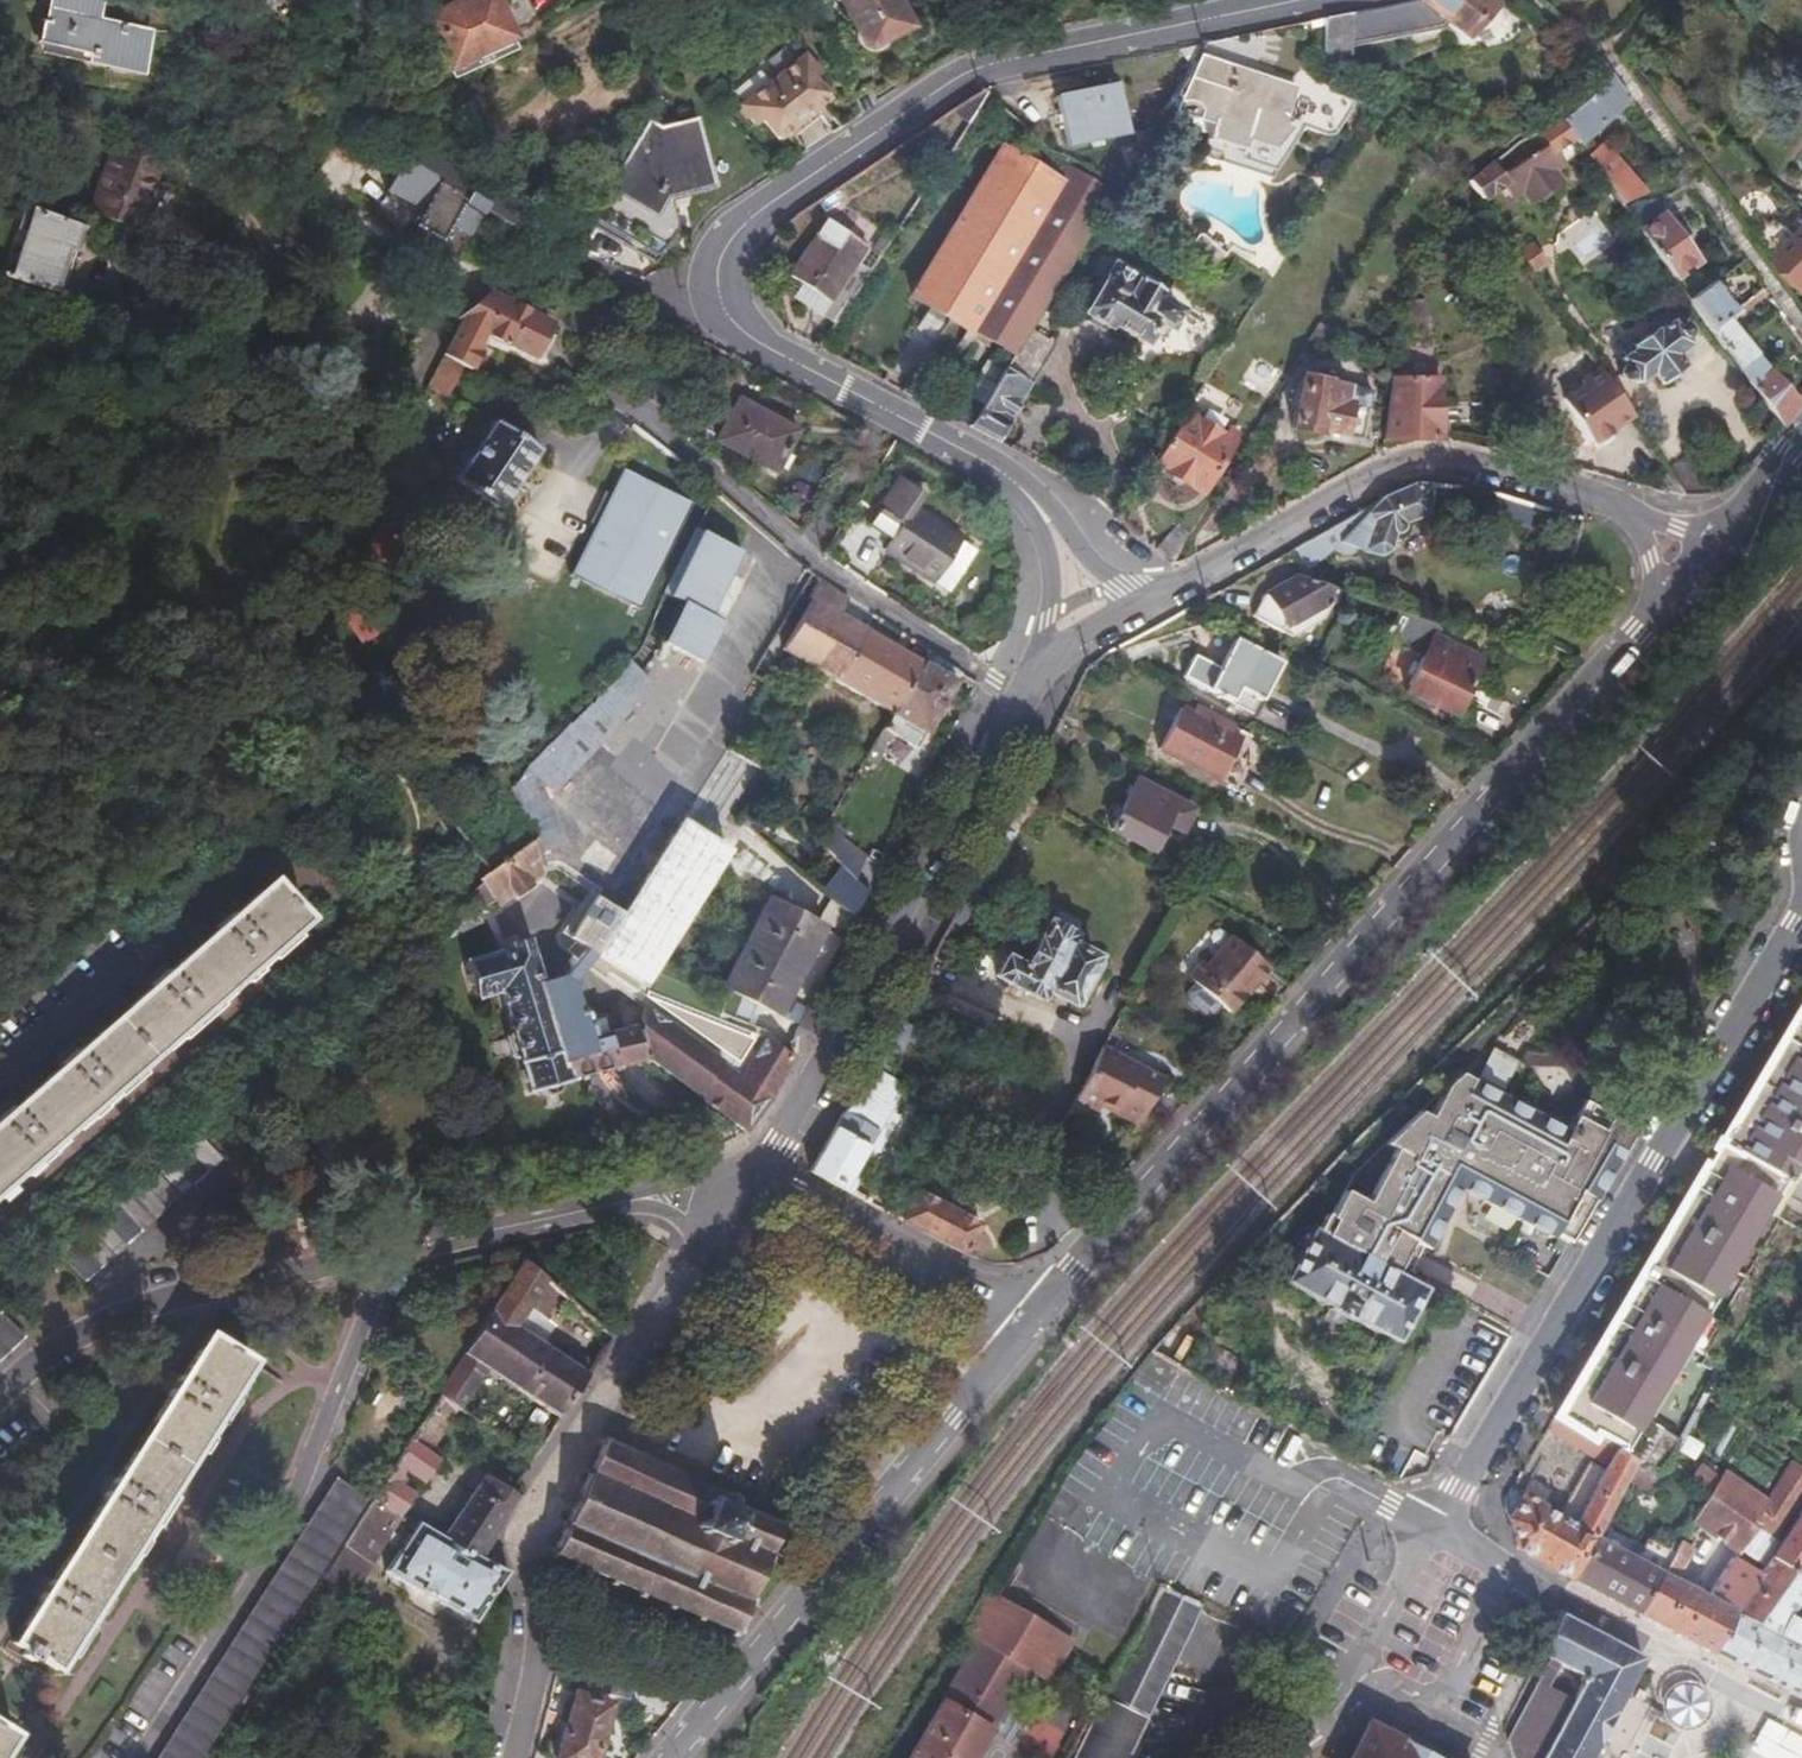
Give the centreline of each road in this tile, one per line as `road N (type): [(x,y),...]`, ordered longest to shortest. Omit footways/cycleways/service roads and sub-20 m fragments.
road 1 (tertiary): [(1030,1322),(1659,606)]
road 2 (residential): [(1430,1527),(1460,1493),(1801,914)]
road 3 (tertiary): [(1308,0),(961,76),(748,225),(728,255),(727,303)]
road 4 (residential): [(755,1178),(510,1544),(521,1651),(509,1757)]
road 5 (residential): [(122,1757),(266,1540),(340,1387),(391,1247)]
road 6 (tertiary): [(672,1757),(842,1539),(1030,1322)]
road 7 (residential): [(1018,705),(755,1178)]
road 8 (residential): [(607,392),(808,554),(1018,705)]
road 9 (tertiary): [(1607,502),(1450,461),(1404,467),(1151,592)]
road 10 (residential): [(383,446),(454,308),(513,273),(582,269),(675,309),(727,303)]
road 11 (residential): [(391,1247),(172,1294),(82,1337),(0,1400)]
road 12 (tertiary): [(727,303),(750,335),(982,460),(1036,506)]
road 13 (residential): [(755,1178),(391,1247)]
road 14 (residential): [(1355,1667),(1434,1711),(1503,1568),(1430,1527)]
road 15 (residential): [(755,1178),(1030,1322)]
road 16 (residential): [(1430,1527),(1355,1667)]
road 17 (residential): [(1036,506),(1047,560),(1048,658)]
road 18 (tertiary): [(1151,592),(1101,569),(1036,506)]
road 19 (tertiary): [(1801,435),(1720,537)]
road 20 (residential): [(1272,1757),(1334,1706),(1355,1667)]
road 21 (residential): [(1151,592),(1048,658)]
road 22 (tertiary): [(1659,606),(1653,560),(1638,530),(1607,502)]

